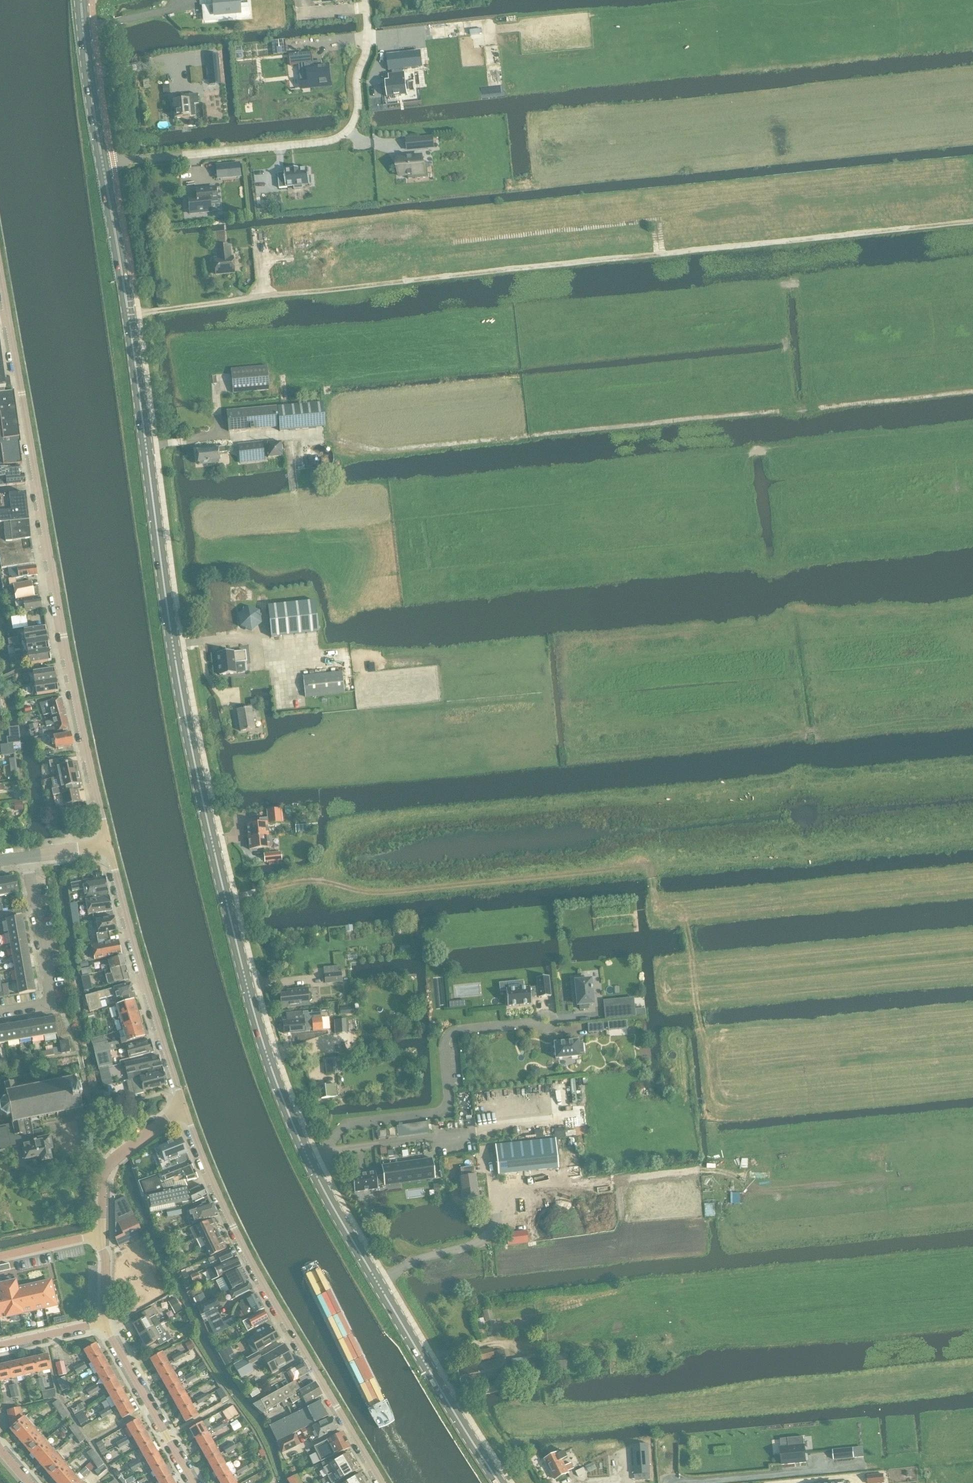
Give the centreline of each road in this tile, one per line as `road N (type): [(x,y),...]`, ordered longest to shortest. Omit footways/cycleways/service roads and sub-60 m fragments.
road 1 (primary): [(500,1482),(319,1181),(263,1043),(185,715),(103,164)]
road 2 (track): [(265,297),(972,224)]
road 3 (track): [(226,899),(298,882),(388,893),(652,867),(655,898),(686,921),(702,1036)]
road 4 (residential): [(106,846),(0,276)]
road 5 (residential): [(385,1482),(242,1246),(184,1109)]
road 6 (unclassified): [(365,0),(366,54),(348,132),(332,141),(103,164)]
road 7 (residential): [(184,1109),(106,846)]
road 8 (residential): [(0,1014),(51,1001),(26,857)]
road 9 (residential): [(193,1482),(103,1323)]
road 10 (residential): [(96,1236),(109,1165),(184,1109)]
road 11 (primary): [(103,164),(81,0)]
road 12 (track): [(558,1185),(576,1189),(701,1171)]

